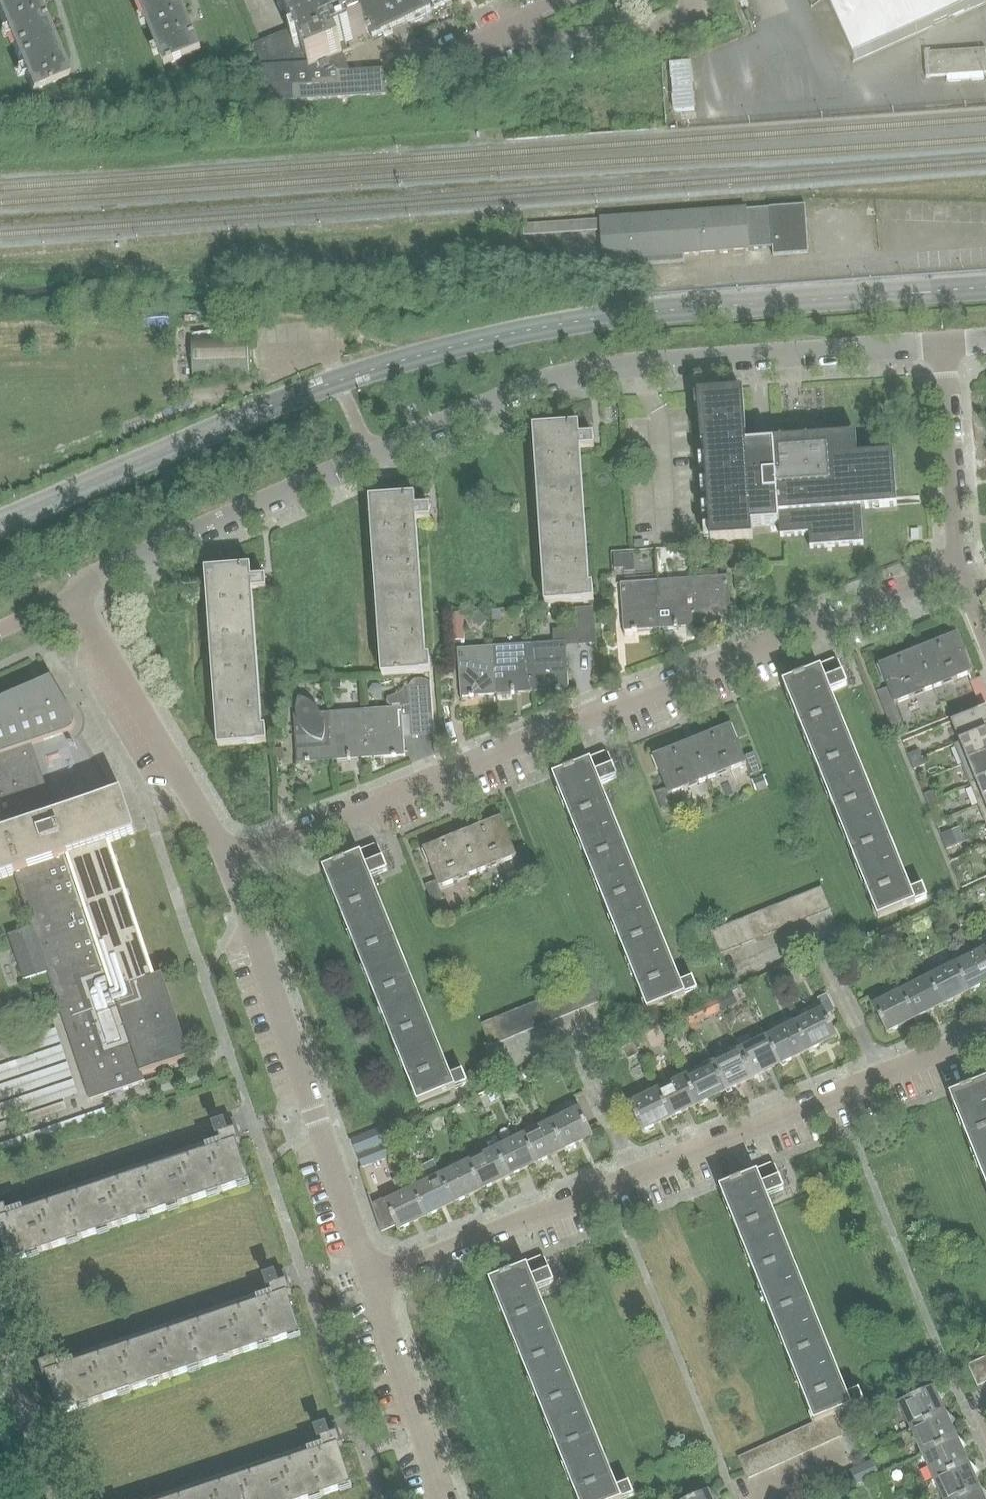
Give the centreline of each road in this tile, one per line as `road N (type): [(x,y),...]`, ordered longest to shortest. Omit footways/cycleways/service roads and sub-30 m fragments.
road 1 (residential): [(944,347),(566,375),(302,483),(97,576),(75,594)]
road 2 (residential): [(959,564),(231,867)]
road 3 (residential): [(370,1278),(985,1035)]
road 4 (residential): [(370,1278),(231,867)]
road 5 (residential): [(231,867),(75,594)]
road 6 (residential): [(443,1498),(370,1278)]
road 7 (residential): [(486,30),(508,46),(626,42),(685,19),(698,0)]
road 8 (residential): [(959,564),(944,347)]

